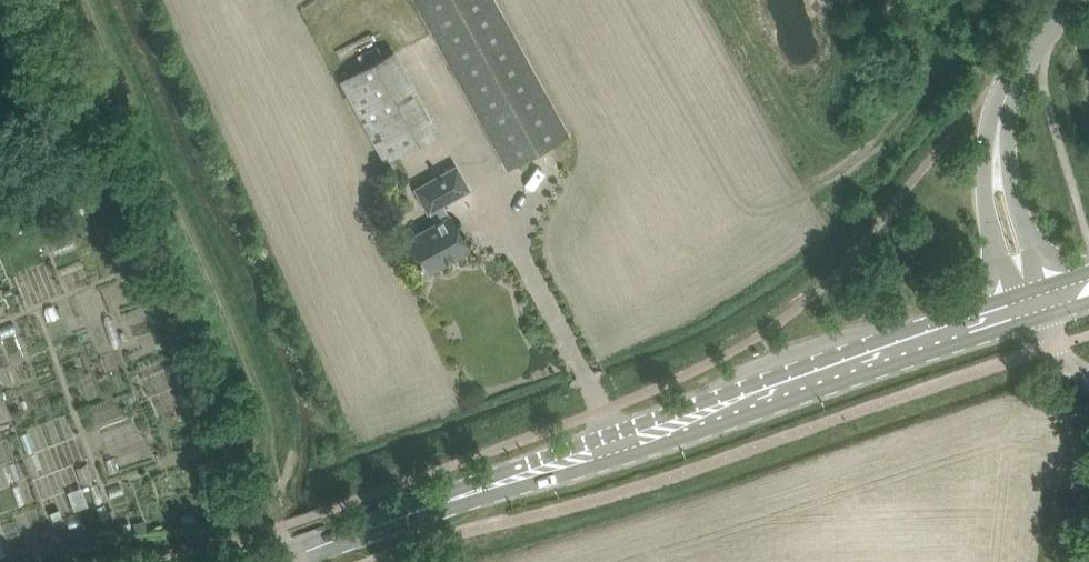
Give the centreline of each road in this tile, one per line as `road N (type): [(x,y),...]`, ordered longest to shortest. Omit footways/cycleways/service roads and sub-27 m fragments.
road 1 (tertiary): [(400,517),(619,458),(1038,318)]
road 2 (tertiary): [(1028,291),(458,487),(400,517)]
road 3 (unclassified): [(1028,291),(997,185),(998,133),(1022,63),(1071,0)]
road 4 (tertiary): [(274,561),(400,517)]

